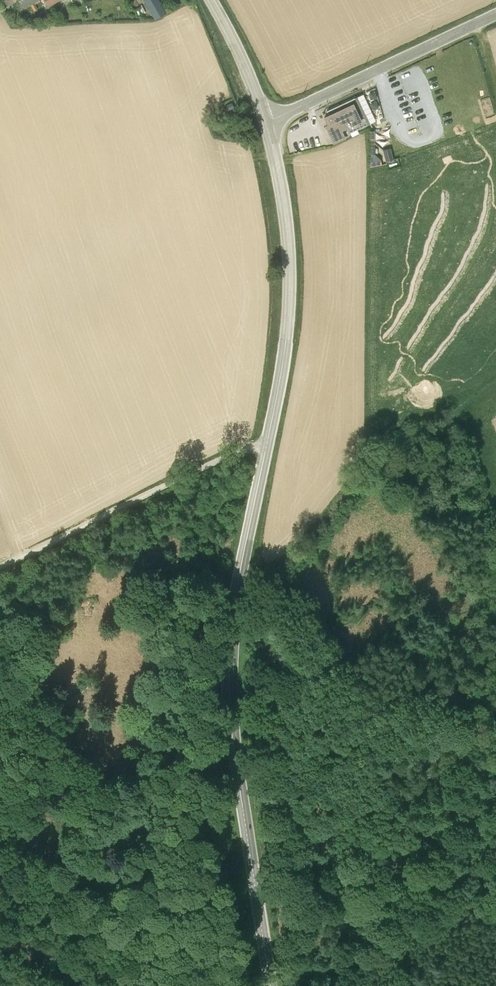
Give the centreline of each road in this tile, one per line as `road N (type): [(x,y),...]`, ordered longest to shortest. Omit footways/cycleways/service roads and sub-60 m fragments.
road 1 (secondary): [(270,985),(229,697),(231,616),(267,438)]
road 2 (secondary): [(267,438),(289,280),(284,203),(266,120)]
road 3 (unclassified): [(267,438),(0,565)]
road 4 (tertiary): [(266,120),(495,12)]
road 5 (secondary): [(266,120),(211,0)]

